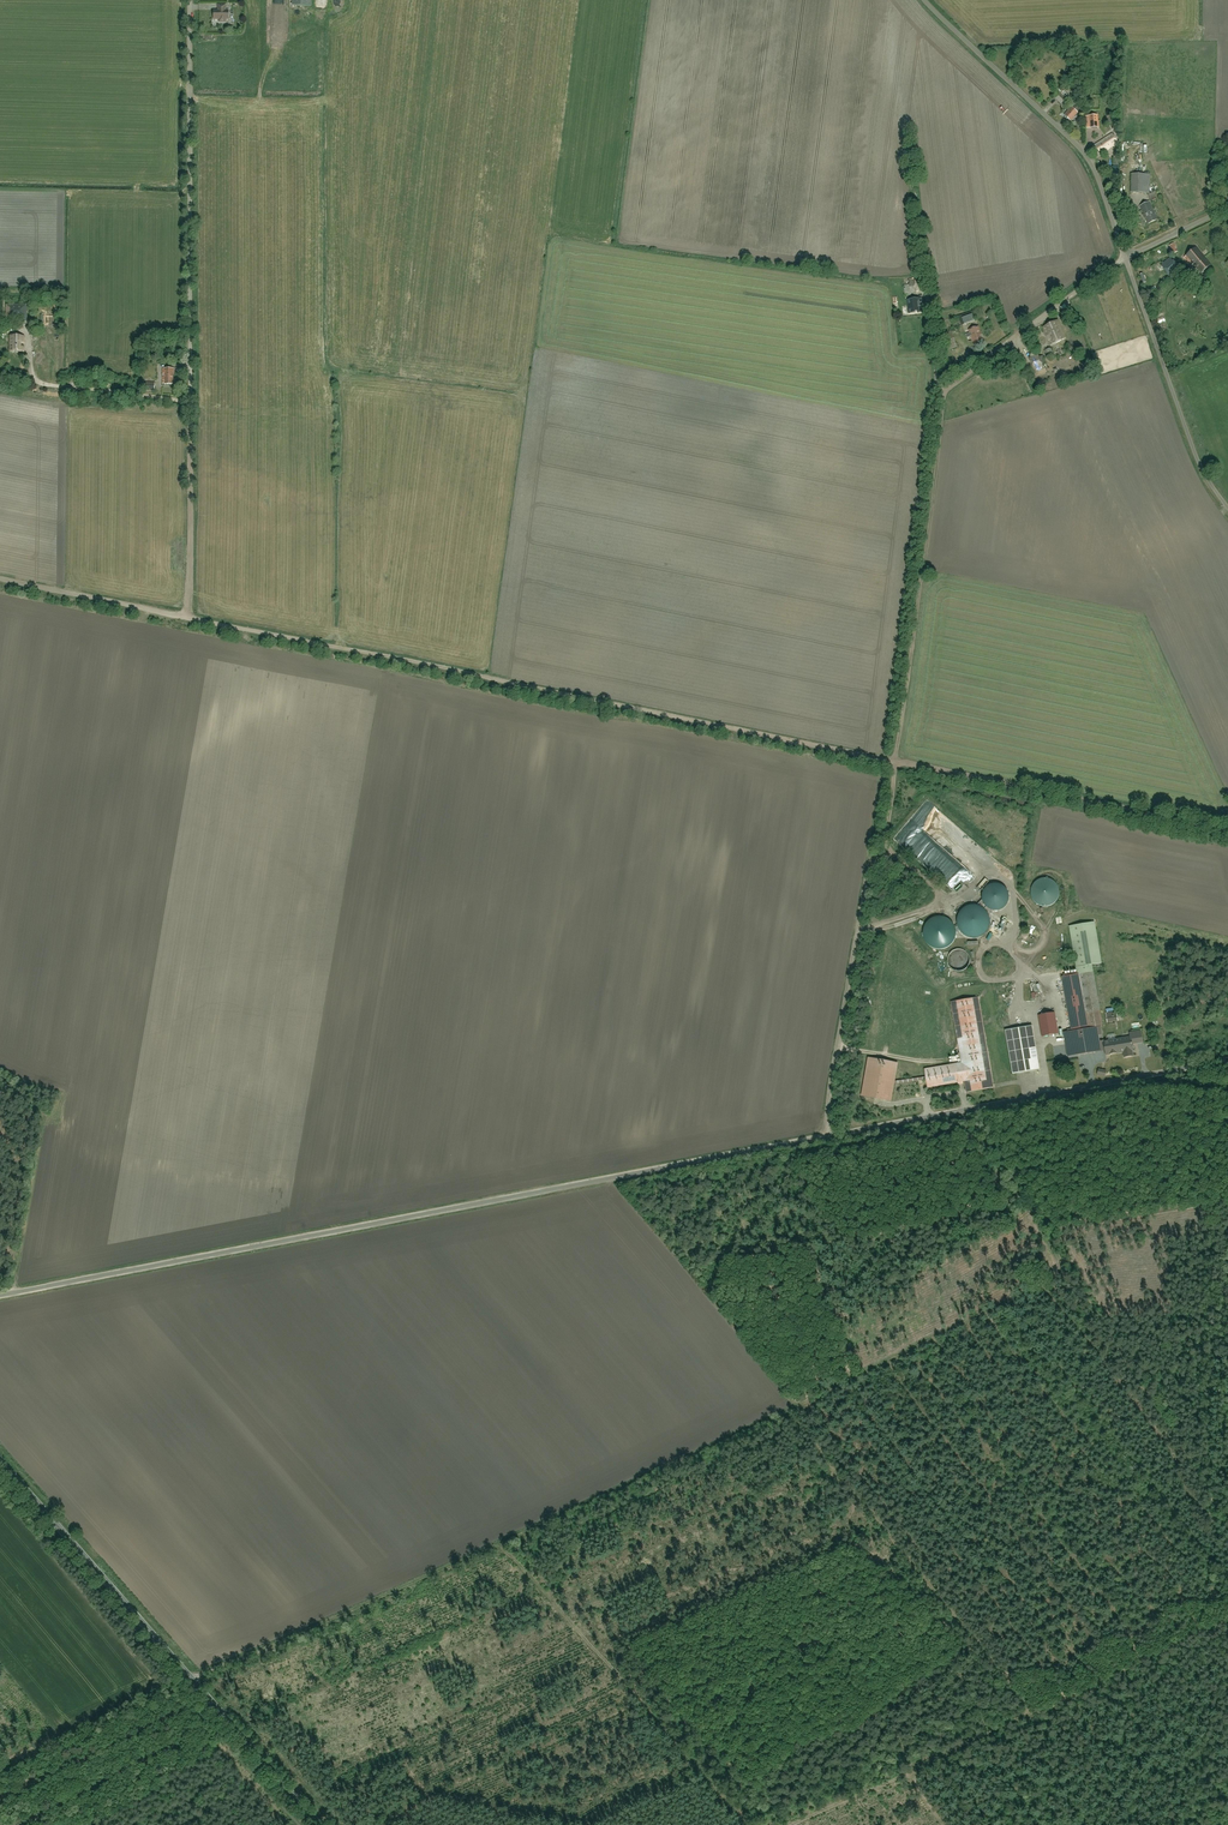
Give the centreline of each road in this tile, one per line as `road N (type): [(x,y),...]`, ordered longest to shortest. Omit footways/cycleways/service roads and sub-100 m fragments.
road 1 (residential): [(0,1298),(1227,1059)]
road 2 (track): [(187,1683),(889,1362),(1012,1300),(1062,1265)]
road 3 (unclassified): [(895,762),(190,618)]
road 4 (unclassified): [(190,618),(191,0)]
road 5 (unclassified): [(1125,257),(946,393),(895,762)]
road 6 (track): [(786,1824),(1031,1715),(1227,1610)]
road 7 (track): [(965,1112),(1062,1265),(1096,1343),(1227,1515)]
road 8 (secondary): [(312,1824),(0,1464)]
road 9 (track): [(792,1403),(1031,1715)]
road 10 (track): [(889,1362),(1124,1670)]
road 11 (track): [(744,1824),(636,1707),(560,1606),(519,1530)]
road 12 (unclassified): [(1227,830),(895,762)]
road 13 (unclassified): [(1125,257),(1081,148),(926,0)]
road 14 (unclassified): [(1227,509),(1202,469),(1125,257)]
road 15 (track): [(9,1296),(41,1116),(0,1074)]
road 16 (unclassified): [(190,618),(0,580)]

